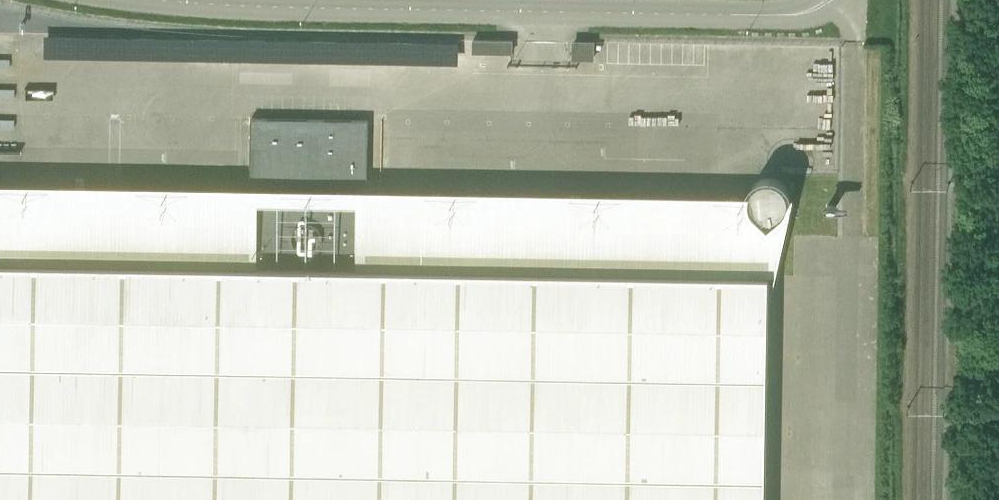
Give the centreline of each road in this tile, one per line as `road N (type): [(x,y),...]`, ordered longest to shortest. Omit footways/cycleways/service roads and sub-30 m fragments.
road 1 (tertiary): [(827,0),(791,10),(173,0)]

